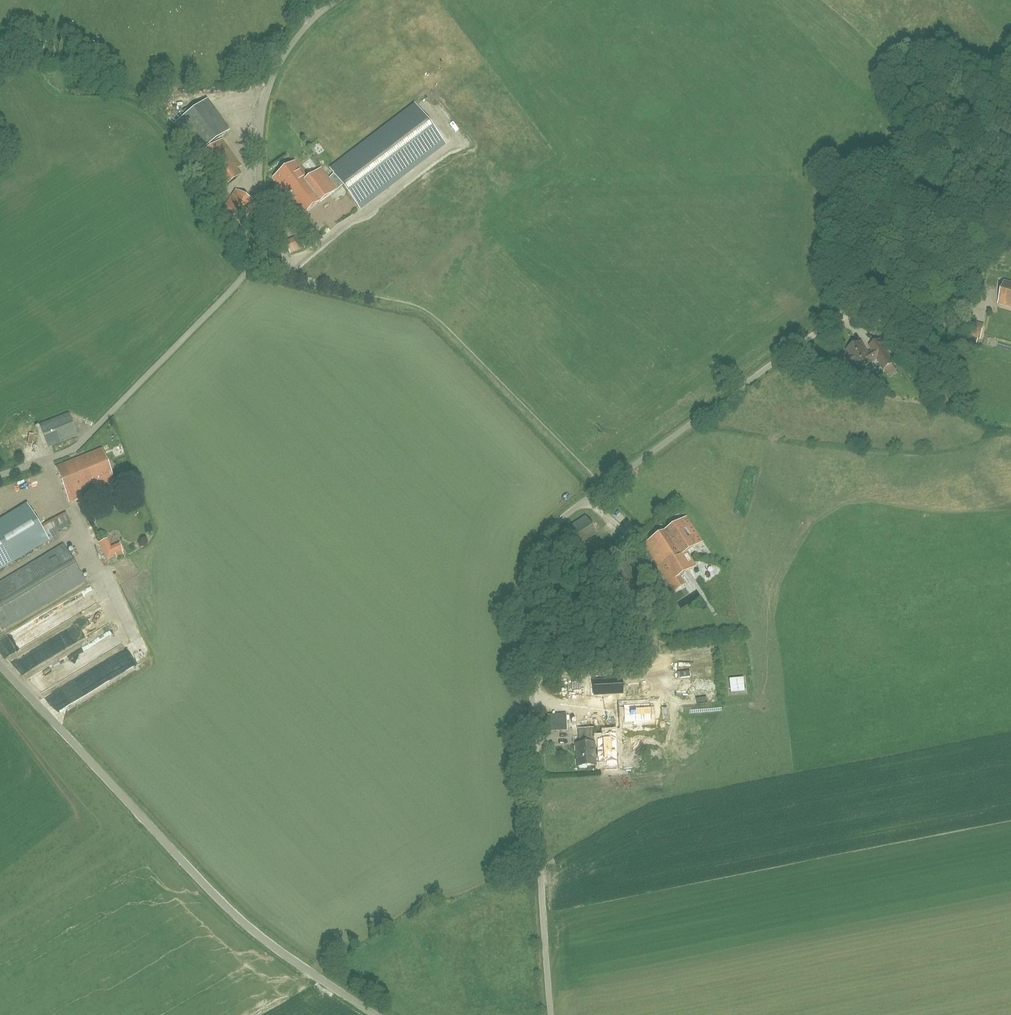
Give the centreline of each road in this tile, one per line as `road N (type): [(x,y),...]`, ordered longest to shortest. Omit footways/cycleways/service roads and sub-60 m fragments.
road 1 (unclassified): [(550,1014),(526,592),(532,563),(561,523),(602,489),(830,322)]
road 2 (unclassified): [(0,475),(75,452),(254,270),(273,80),(294,47),(349,0)]
road 3 (unclassified): [(0,666),(249,929),(374,1014)]
road 4 (track): [(830,322),(1010,227)]

